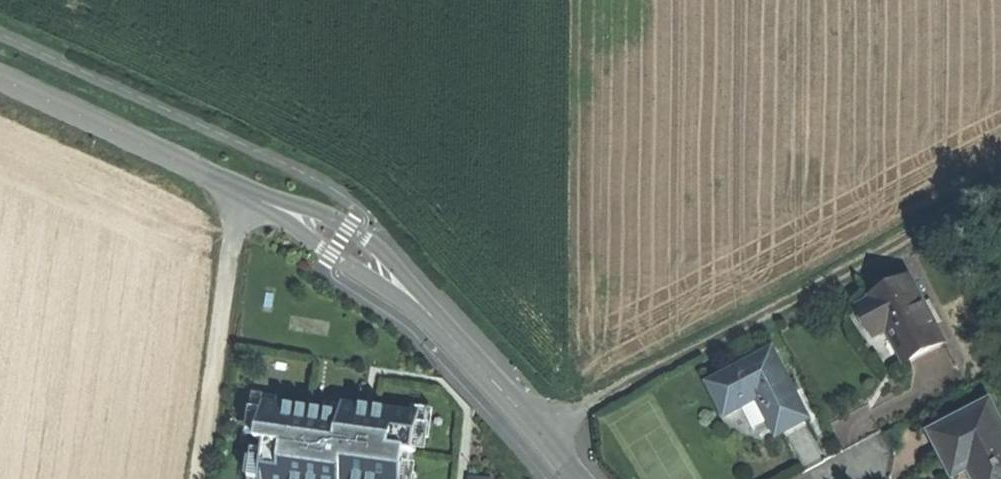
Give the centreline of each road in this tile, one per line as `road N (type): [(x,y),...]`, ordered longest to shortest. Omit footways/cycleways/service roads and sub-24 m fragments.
road 1 (track): [(535,430),(1000,191)]
road 2 (track): [(199,478),(242,187)]
road 3 (tertiary): [(0,78),(242,187)]
road 4 (tertiary): [(444,325),(394,259),(354,226),(242,187)]
road 5 (tertiary): [(242,187),(331,257),(444,325)]
road 6 (tertiary): [(444,325),(577,478)]

